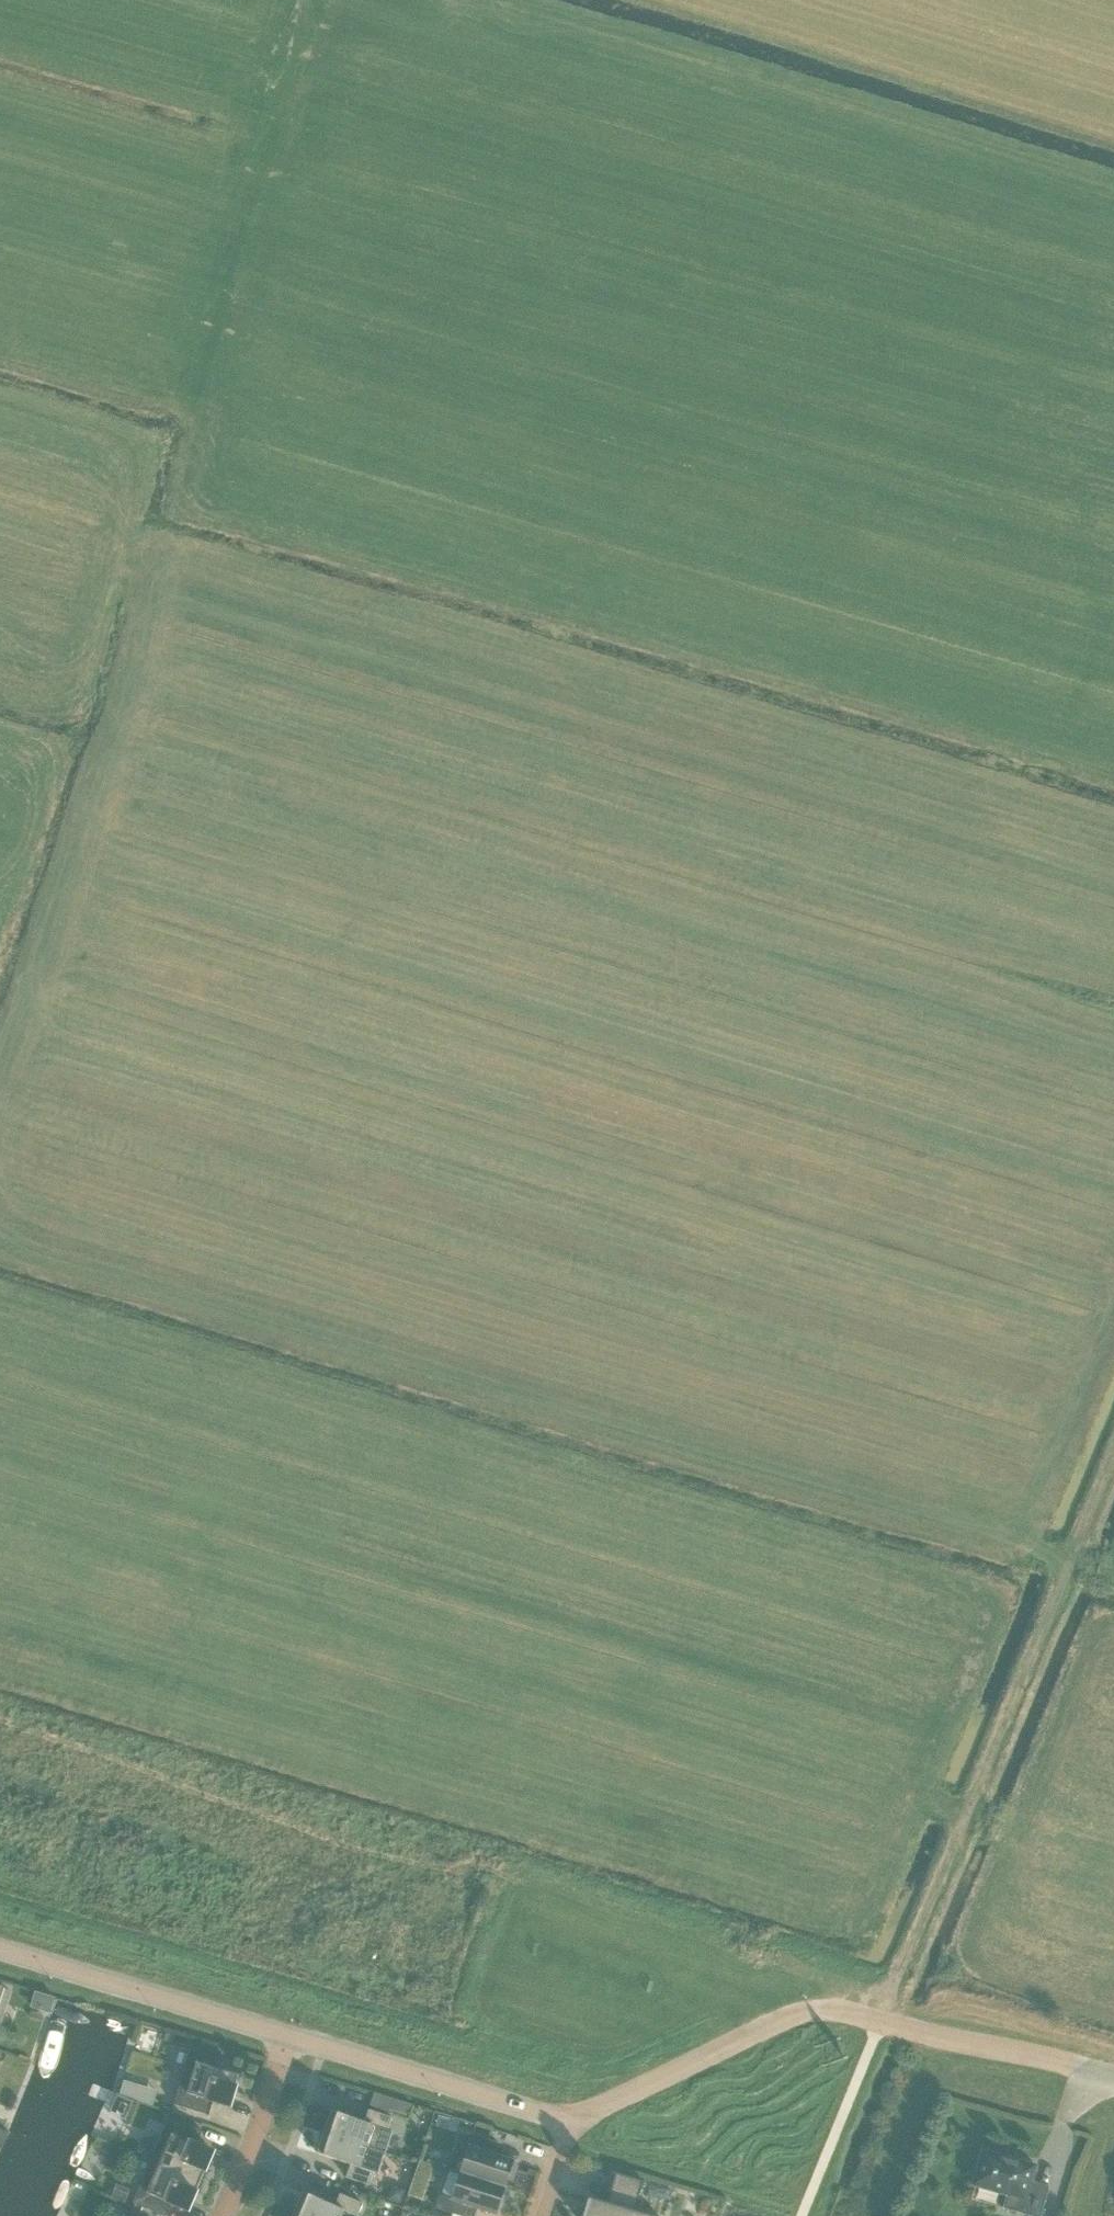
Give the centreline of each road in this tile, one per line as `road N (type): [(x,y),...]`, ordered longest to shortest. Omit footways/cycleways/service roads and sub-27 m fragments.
road 1 (unclassified): [(0,254),(1113,601)]
road 2 (residential): [(1113,913),(513,726),(447,726),(0,587)]
road 3 (residential): [(0,1017),(320,1117),(392,1111),(1055,1320)]
road 4 (residential): [(905,1688),(274,1498),(210,1496),(0,1432)]
road 5 (track): [(885,2009),(1113,1447)]
road 6 (residential): [(304,1911),(489,1968),(533,1966),(618,1932),(806,1982)]
road 7 (unclassified): [(905,1688),(1055,1320)]
road 8 (residential): [(0,1814),(304,1911)]
road 9 (unclassified): [(806,1982),(906,1727),(905,1688)]
road 10 (unclassified): [(294,2042),(0,1948)]
road 11 (unclassified): [(572,2123),(294,2042)]
road 12 (unclassified): [(1113,2074),(885,2009)]
road 13 (residential): [(221,2215),(294,2042)]
road 14 (residential): [(304,1911),(294,2042)]

